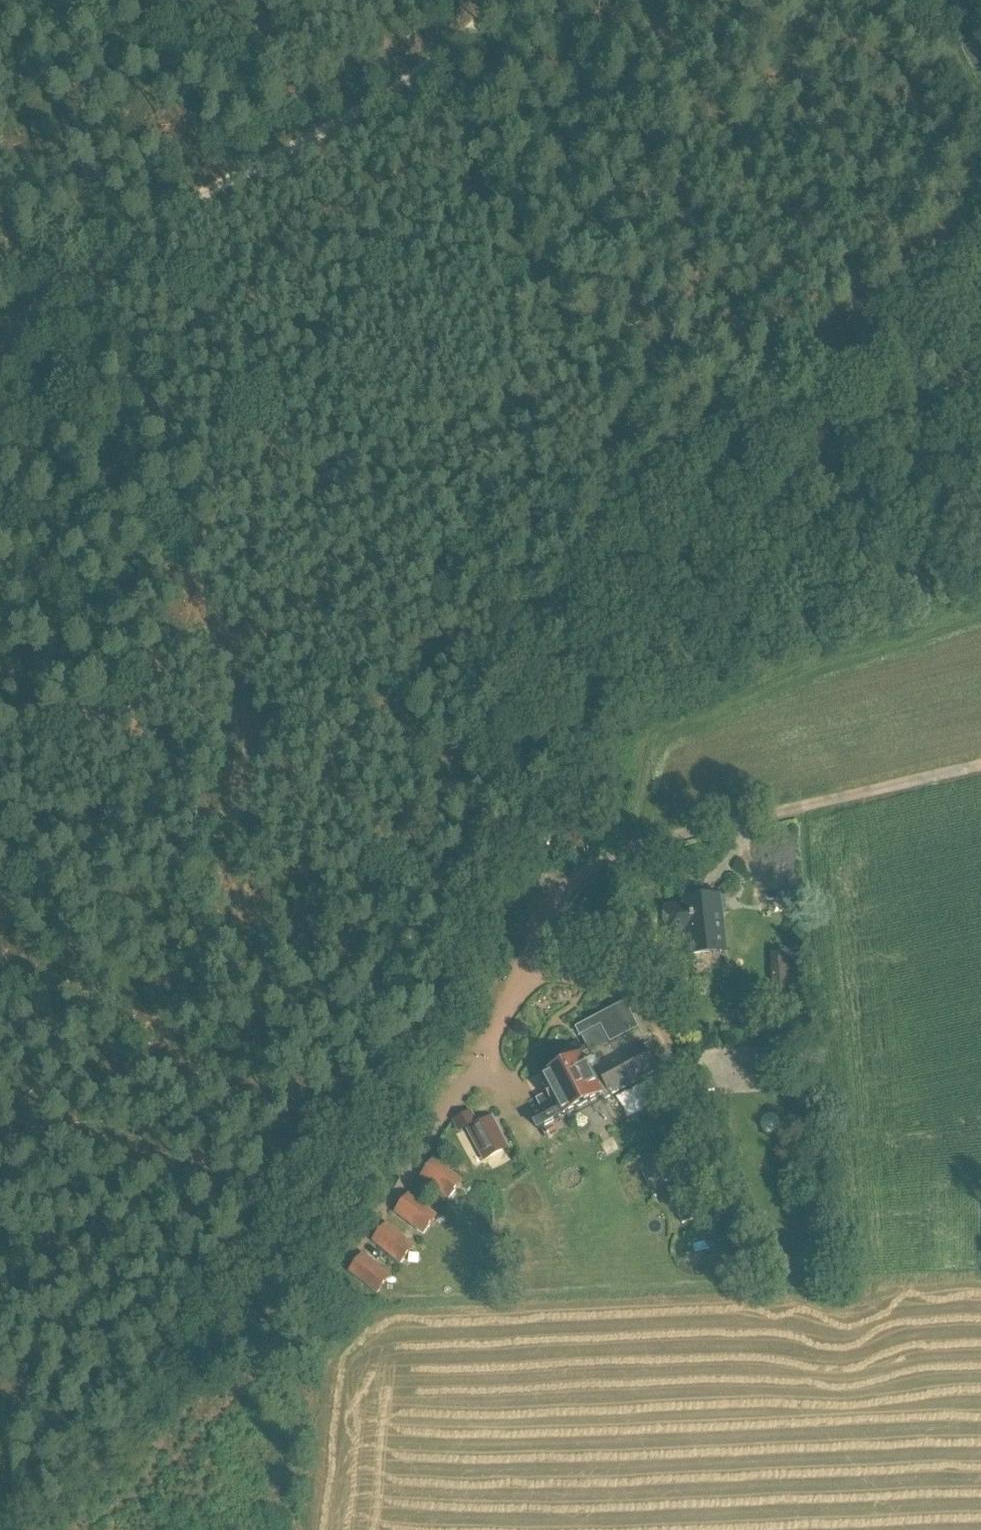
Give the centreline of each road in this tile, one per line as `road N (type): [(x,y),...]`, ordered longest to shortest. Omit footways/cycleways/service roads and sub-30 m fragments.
road 1 (track): [(501,0),(418,74),(136,229),(0,344)]
road 2 (track): [(252,1192),(0,1104)]

